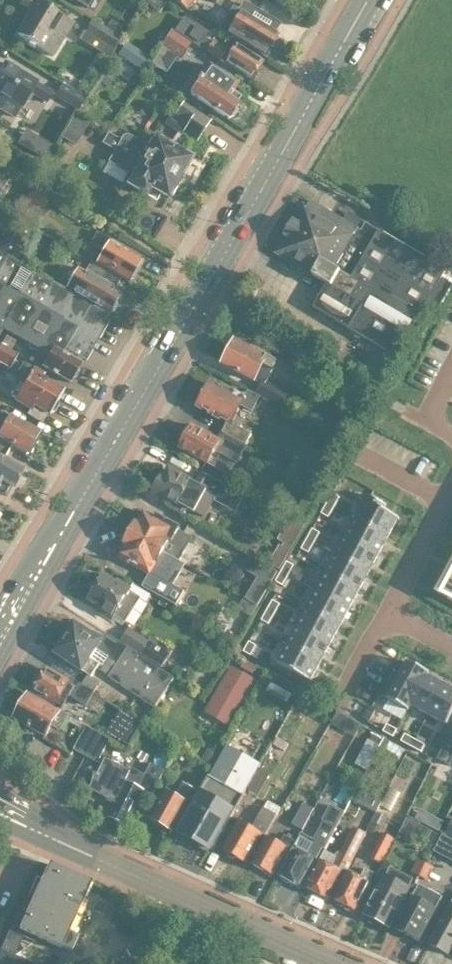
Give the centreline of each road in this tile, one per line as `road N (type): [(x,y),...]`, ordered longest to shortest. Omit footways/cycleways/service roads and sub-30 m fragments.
road 1 (primary): [(0,635),(367,0)]
road 2 (tertiary): [(337,963),(0,813)]
road 3 (residential): [(451,491),(389,607)]

